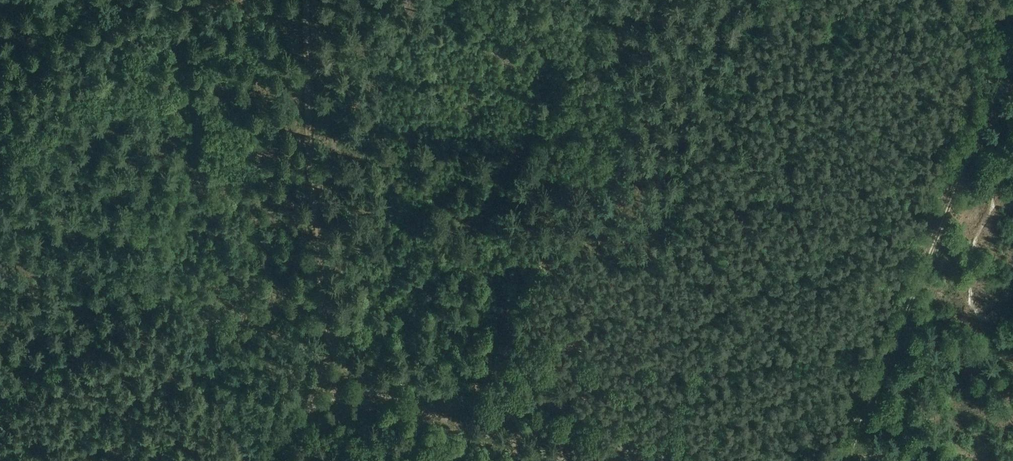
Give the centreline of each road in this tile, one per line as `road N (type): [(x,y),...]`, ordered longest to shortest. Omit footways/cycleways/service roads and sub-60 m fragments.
road 1 (track): [(1012,53),(850,460)]
road 2 (track): [(376,391),(345,368),(324,324),(304,0)]
road 3 (track): [(274,453),(211,348),(60,186),(29,167),(0,175)]
road 4 (track): [(569,460),(376,391),(328,402),(265,460)]

